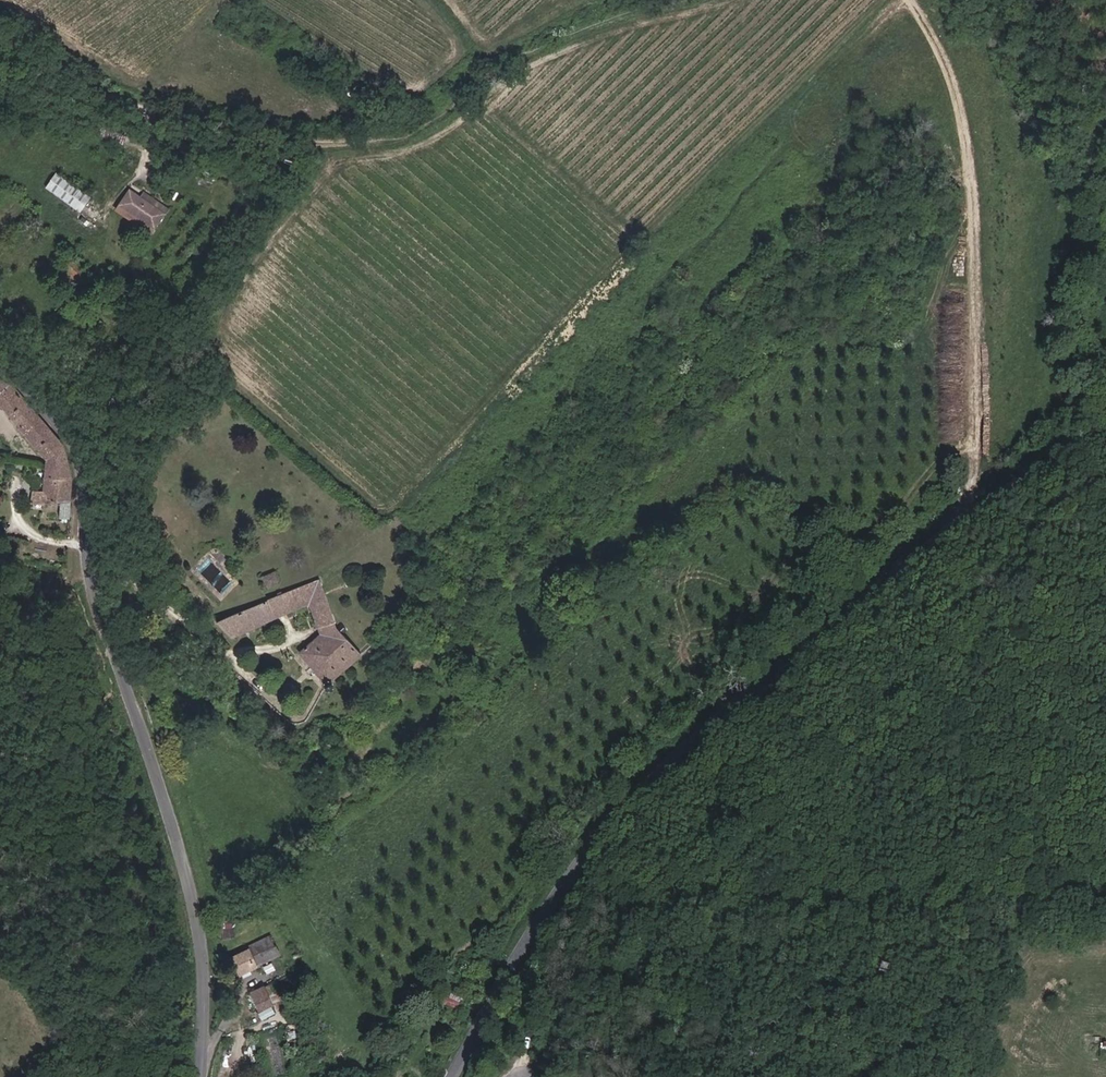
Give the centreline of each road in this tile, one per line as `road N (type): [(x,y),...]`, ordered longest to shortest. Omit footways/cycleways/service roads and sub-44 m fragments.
road 1 (tertiary): [(1105,438),(970,499),(745,685),(591,844),(524,934),(451,1076)]
road 2 (tertiary): [(206,1076),(211,979),(202,916),(90,573),(84,476),(71,436),(0,365)]
road 3 (track): [(524,1076),(568,1013),(687,938),(825,936),(883,910),(1105,911)]
road 4 (track): [(337,142),(386,157),(443,136),(539,66),(738,0)]
road 5 (track): [(664,0),(524,53),(437,118),(404,136),(378,138)]

